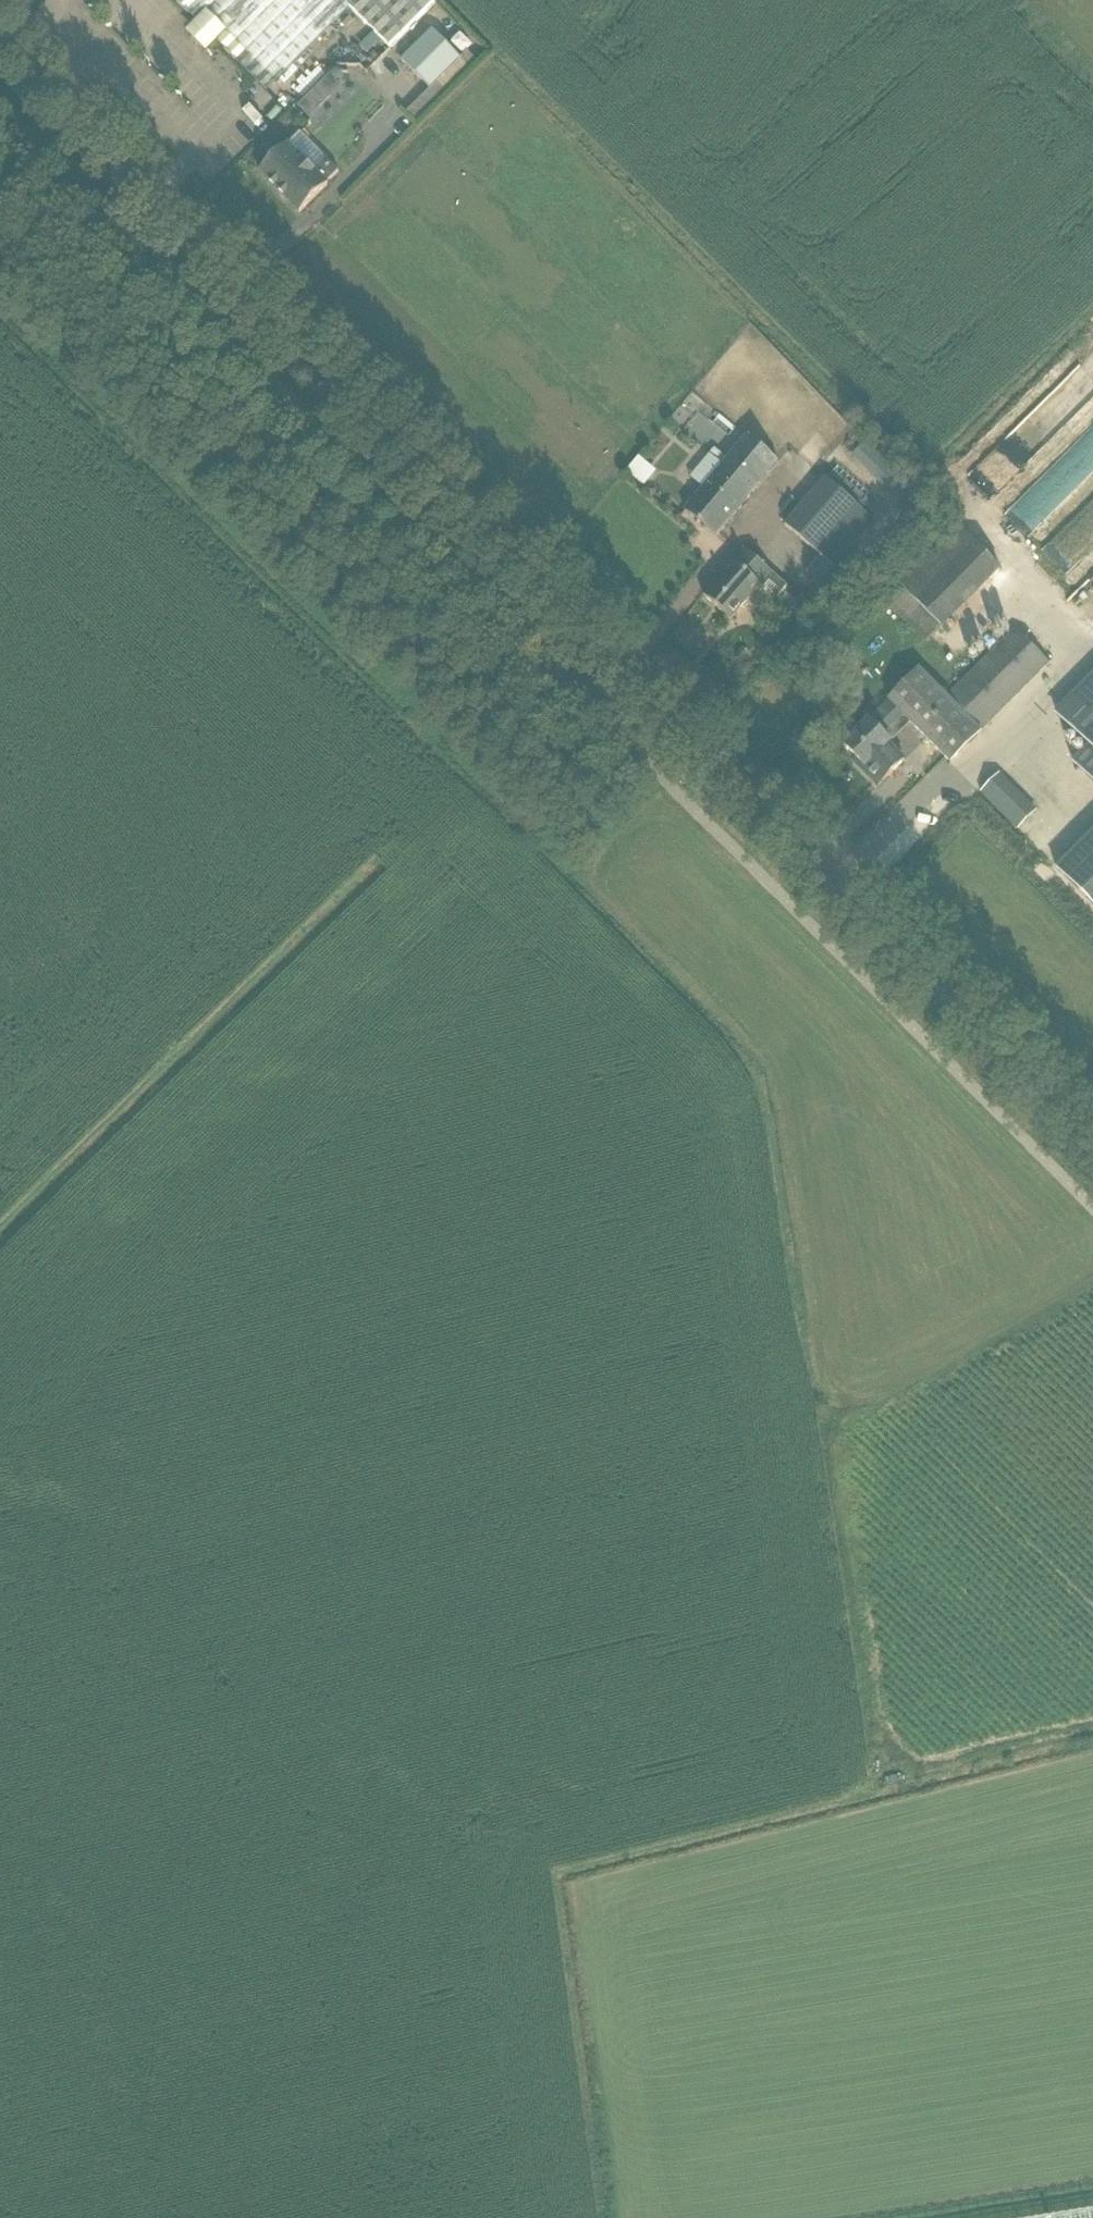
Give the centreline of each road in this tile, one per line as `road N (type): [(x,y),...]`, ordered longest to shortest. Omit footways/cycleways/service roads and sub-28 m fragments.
road 1 (tertiary): [(1092,1145),(0,44)]

